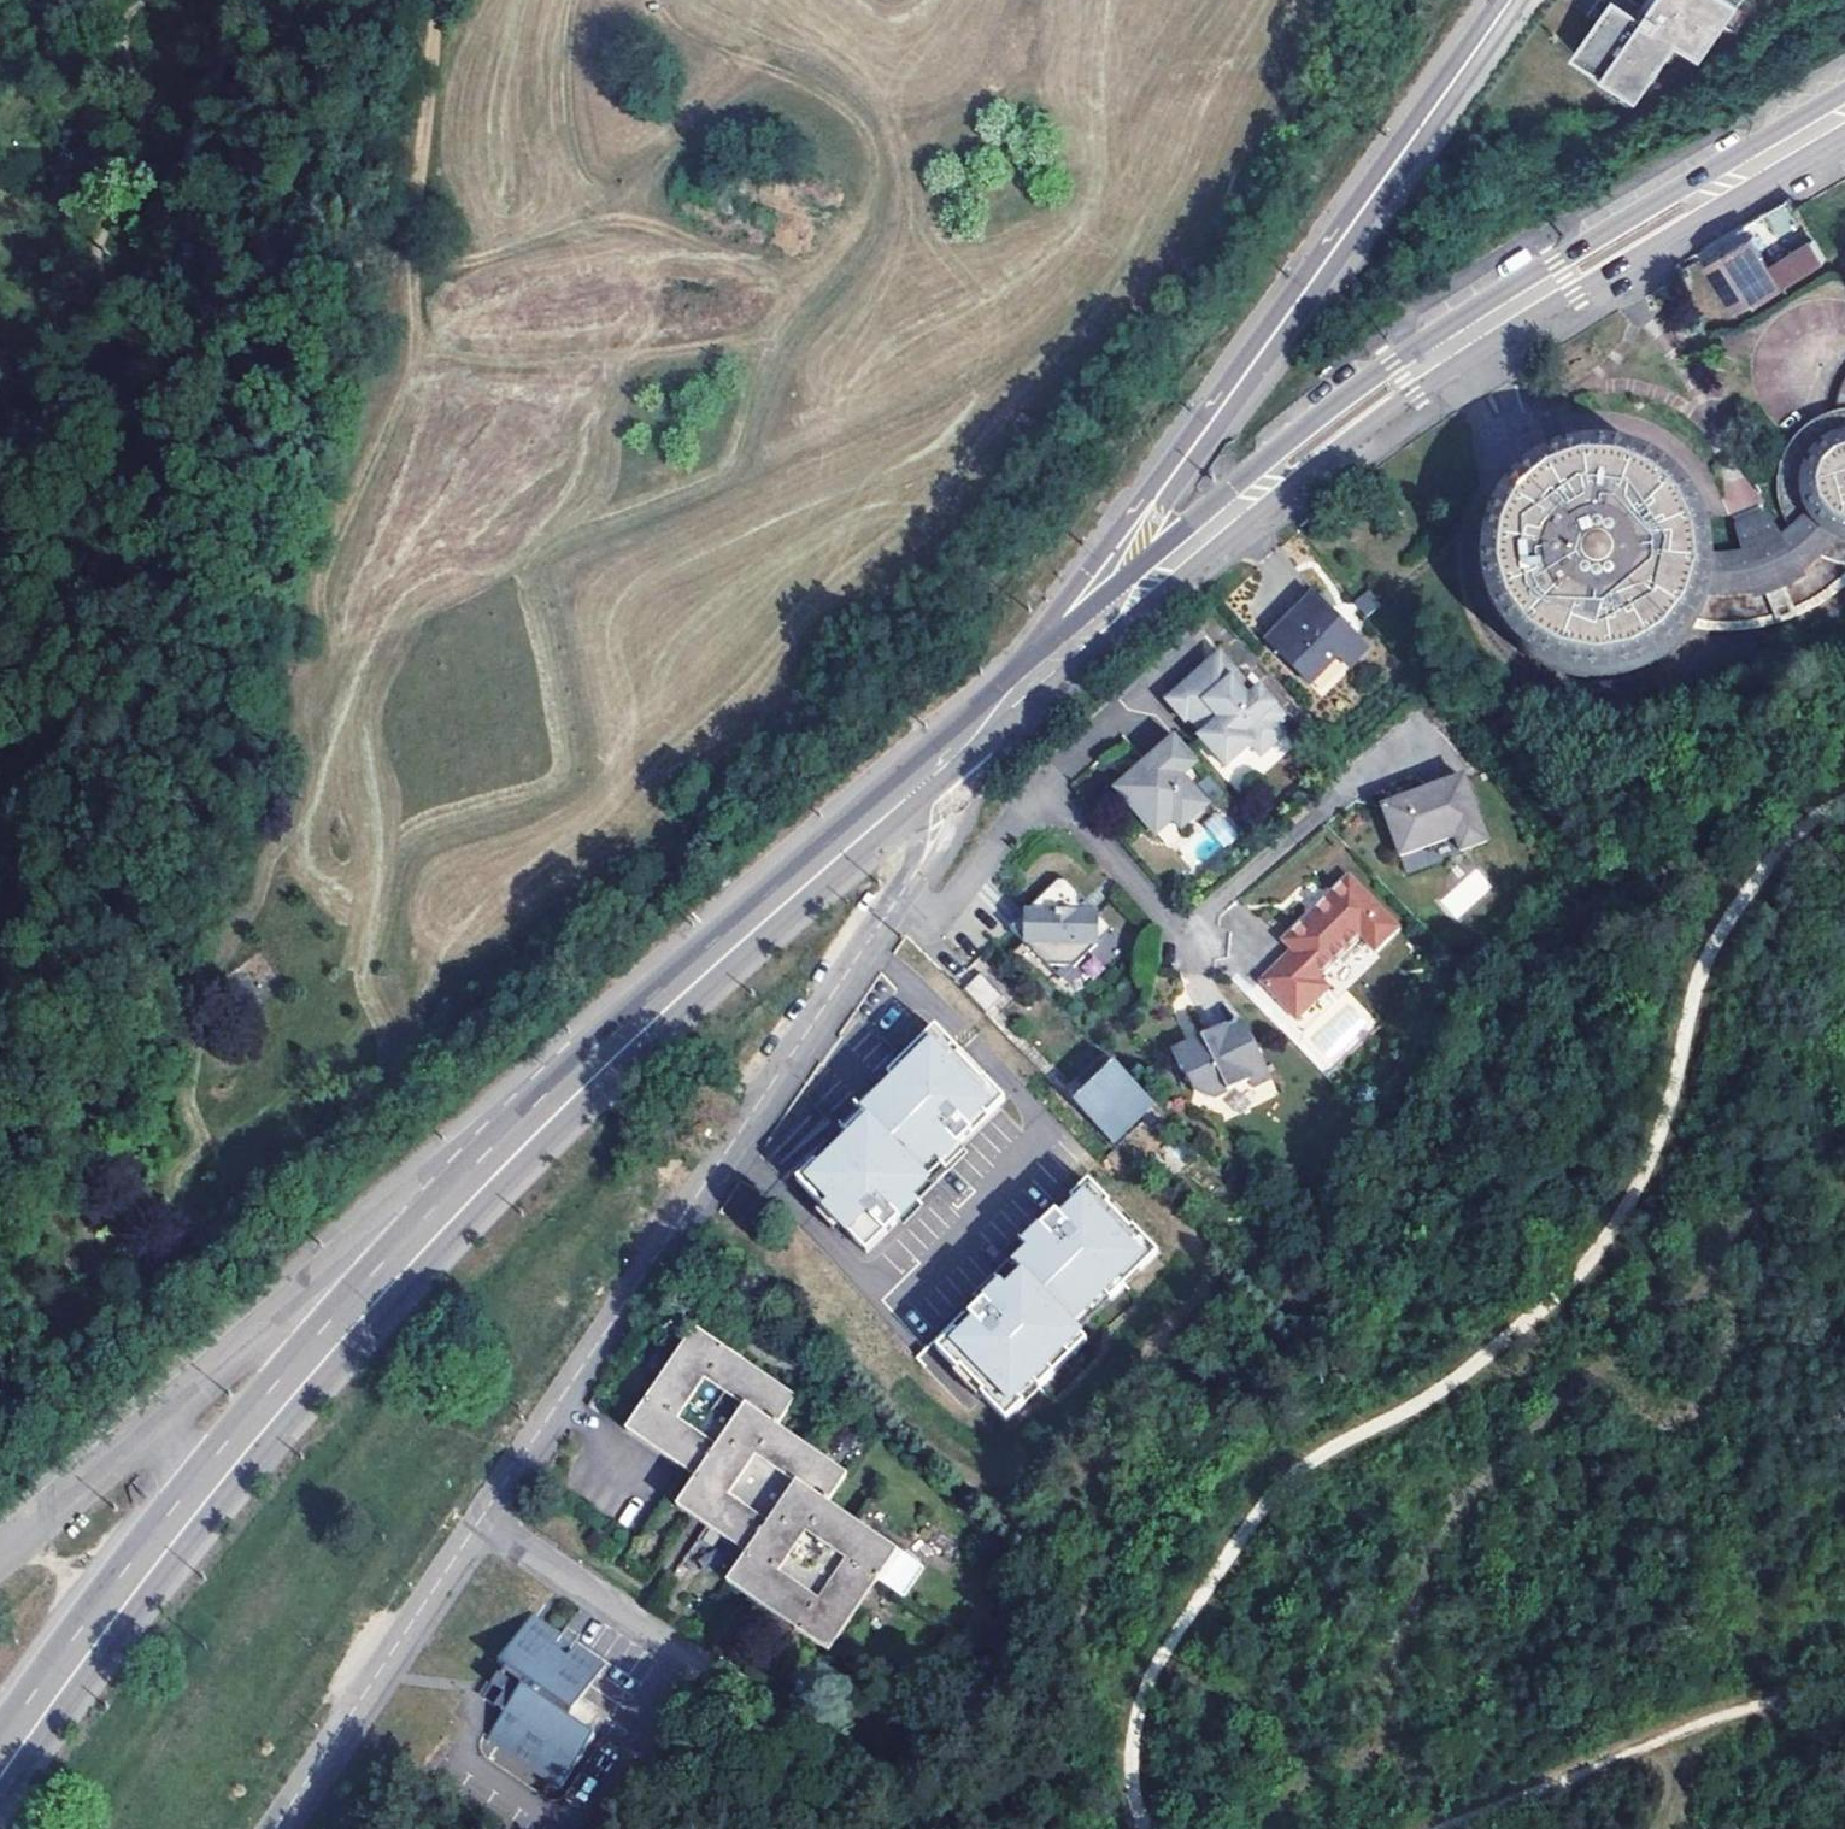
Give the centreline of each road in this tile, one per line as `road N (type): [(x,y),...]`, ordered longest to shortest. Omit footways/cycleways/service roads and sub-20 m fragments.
road 1 (track): [(1844,800),(1782,850),(1718,940),(1651,1162),(1588,1264),(1461,1378),(1299,1472),(1264,1506),(1170,1642),(1137,1717),(1132,1766),(1143,1828)]
road 2 (residential): [(278,1828),(896,902)]
road 3 (track): [(239,0),(134,399),(128,481),(110,545),(44,751),(0,820)]
road 4 (secondary): [(913,793),(638,1034),(314,1365)]
road 5 (tertiary): [(1510,0),(1145,514),(1056,672)]
road 6 (residential): [(896,902),(923,918),(946,910),(1022,810),(1050,799),(1077,819),(1167,921),(1191,927),(1410,742)]
road 7 (secondary): [(314,1365),(208,1482),(0,1760)]
road 8 (track): [(1446,1828),(1716,1719),(1844,1692)]
road 9 (unclassified): [(314,1365),(233,1367),(194,1380),(0,1544)]
road 10 (track): [(406,242),(421,354),(327,563)]
road 11 (track): [(421,354),(521,367),(655,357),(731,343),(755,330)]
road 12 (secondary): [(1274,478),(1056,672)]
road 13 (track): [(891,1828),(729,1687)]
road 14 (secondary): [(1565,276),(1403,379)]
road 15 (secondary): [(1565,276),(1594,281),(1692,225),(1704,194)]
road 16 (secondary): [(1274,478),(1304,477),(1396,408),(1403,379)]
road 17 (secondary): [(1403,379),(1379,378),(1282,448),(1274,478)]
road 18 (secondary): [(1704,194),(1676,191),(1575,251),(1565,276)]
road 19 (secondary): [(1844,112),(1704,194)]
road 20 (residential): [(914,875),(944,840),(965,796),(954,758)]
road 21 (secondary): [(1056,672),(954,758)]

